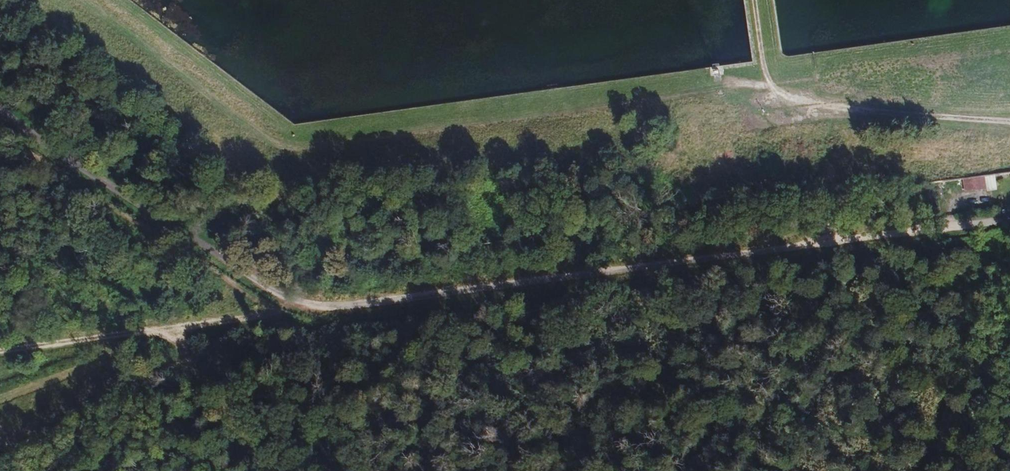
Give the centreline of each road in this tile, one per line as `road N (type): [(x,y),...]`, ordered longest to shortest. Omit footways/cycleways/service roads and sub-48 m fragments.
road 1 (unclassified): [(320,305),(1009,220)]
road 2 (unclassified): [(0,106),(131,214),(320,305)]
road 3 (track): [(1009,121),(812,114),(773,89),(760,0)]
road 4 (unclassified): [(0,350),(320,305)]

